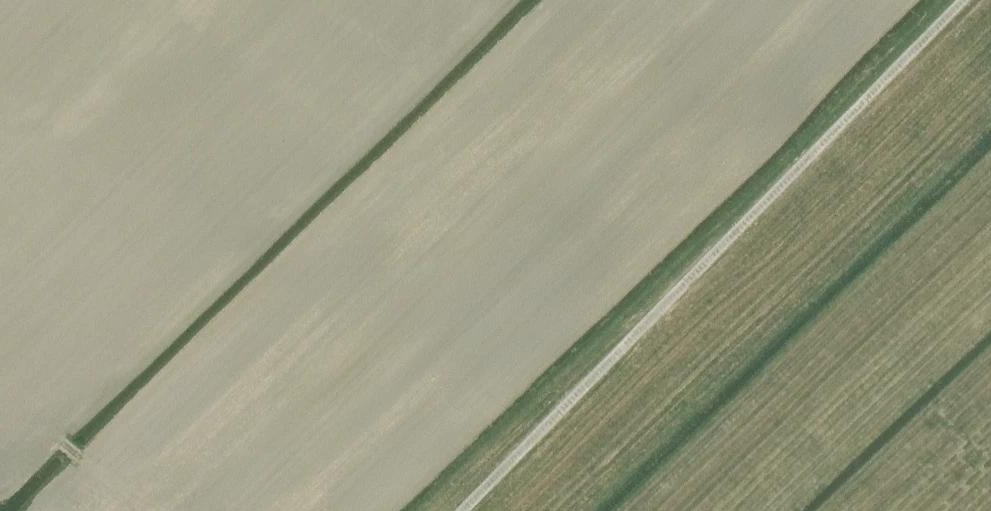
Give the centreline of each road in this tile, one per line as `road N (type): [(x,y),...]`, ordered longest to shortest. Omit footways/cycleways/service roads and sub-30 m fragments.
road 1 (track): [(452,510),(960,0)]

